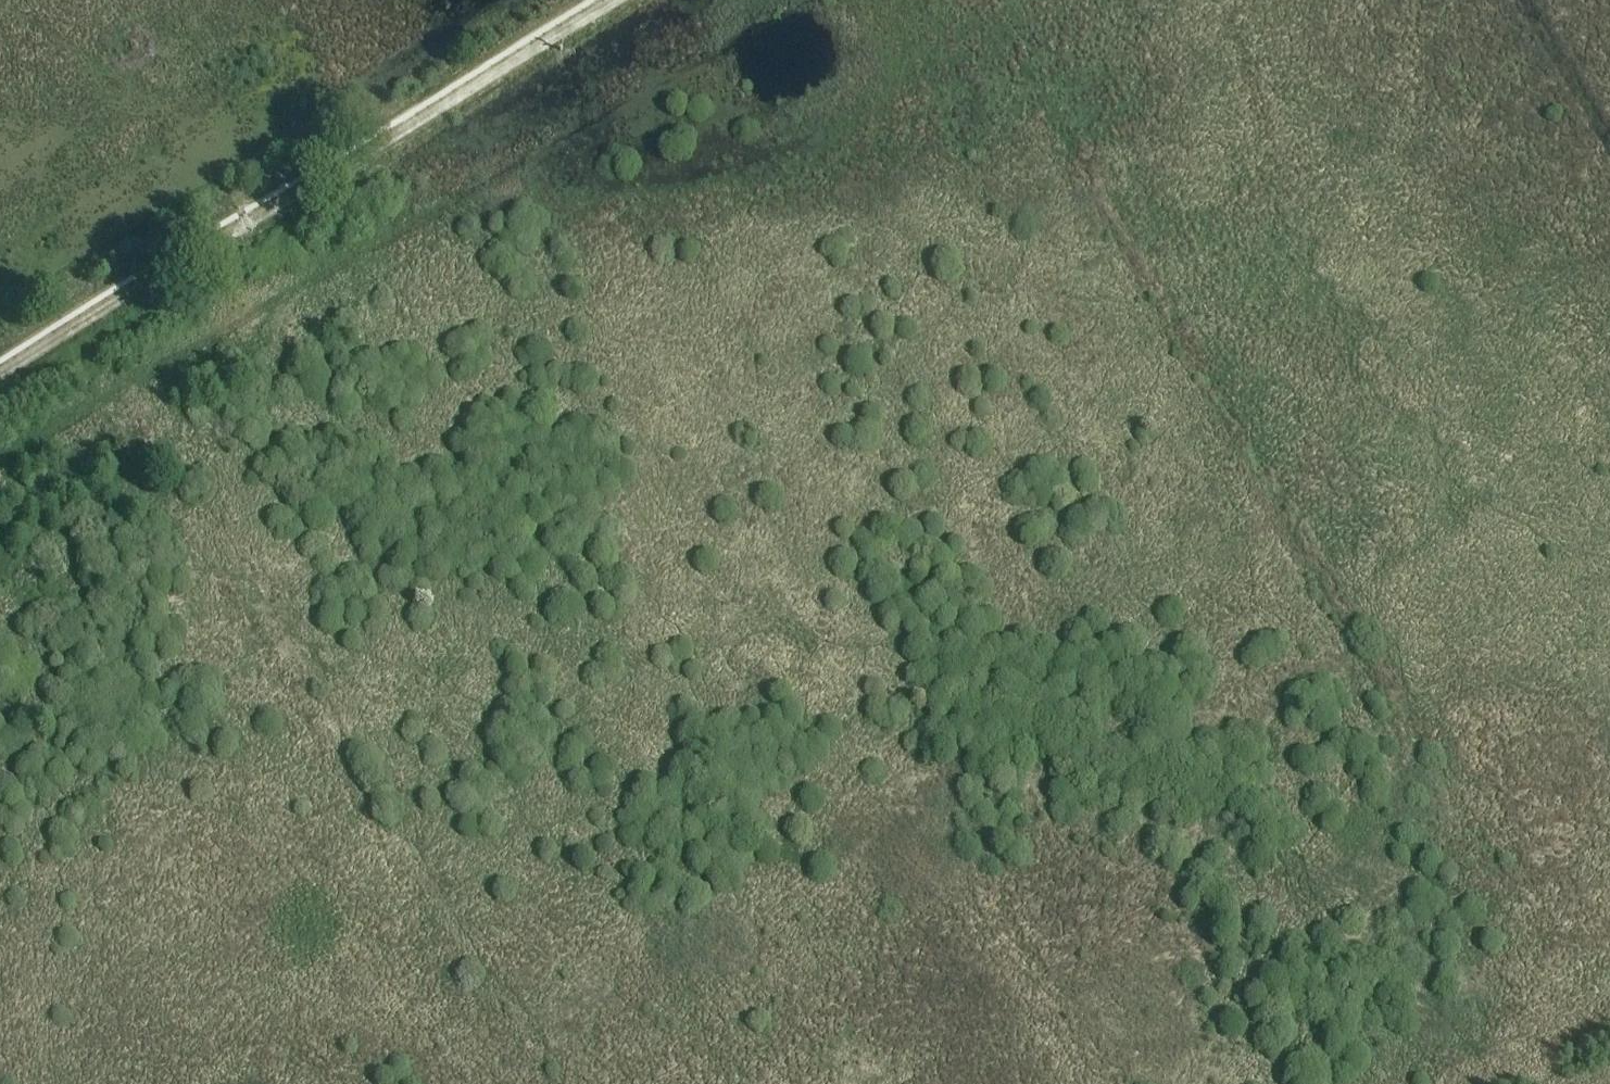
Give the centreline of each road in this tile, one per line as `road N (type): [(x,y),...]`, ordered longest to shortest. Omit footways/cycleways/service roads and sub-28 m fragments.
road 1 (track): [(0,378),(617,0)]

